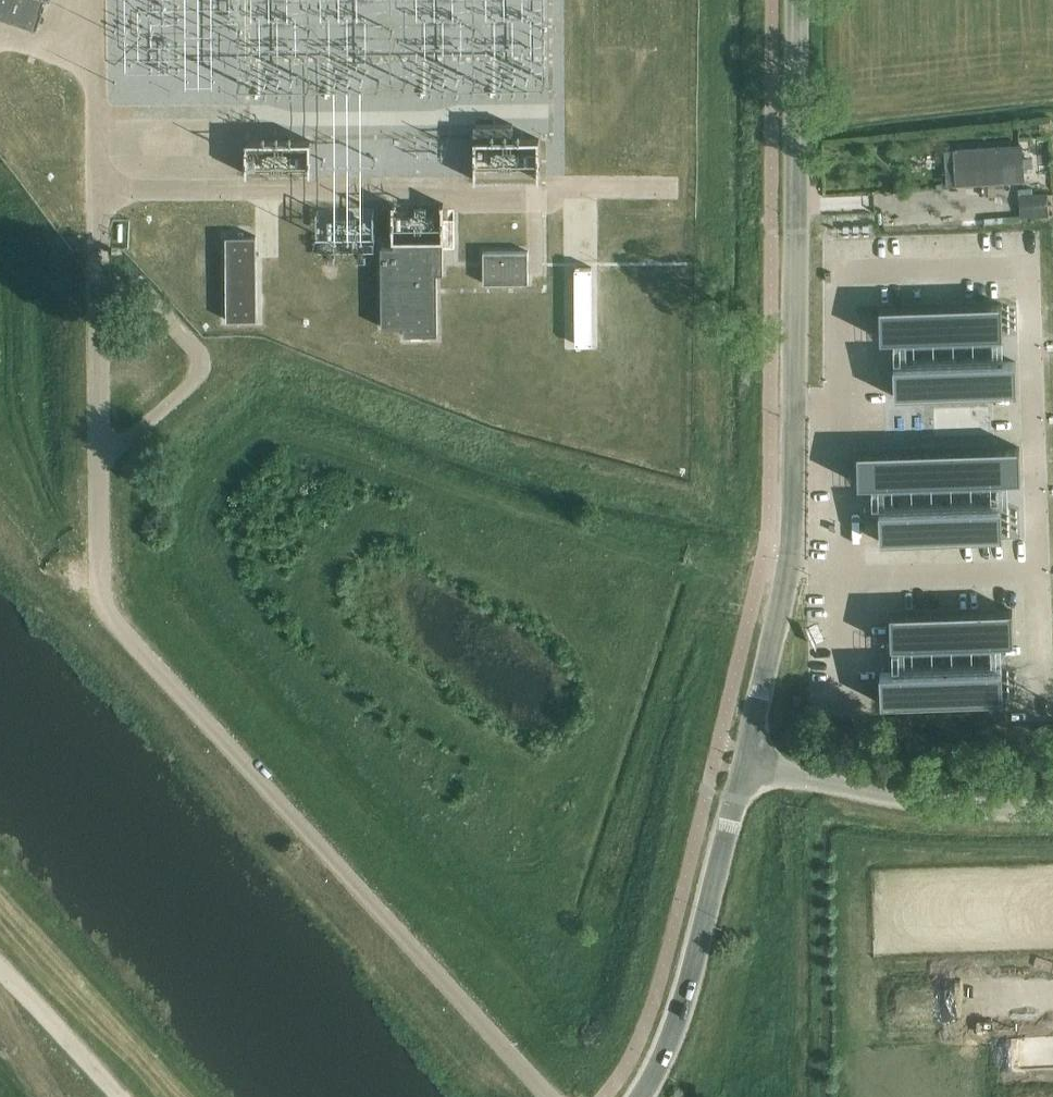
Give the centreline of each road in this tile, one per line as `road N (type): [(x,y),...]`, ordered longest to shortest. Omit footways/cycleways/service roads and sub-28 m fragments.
road 1 (unclassified): [(548,1096),(112,615),(100,578),(99,249)]
road 2 (unclassified): [(746,764),(795,536),(798,0)]
road 3 (unclassified): [(642,1096),(672,1050),(746,764)]
road 4 (unclassified): [(746,764),(926,801),(1052,812)]
road 5 (track): [(0,976),(127,1096)]

